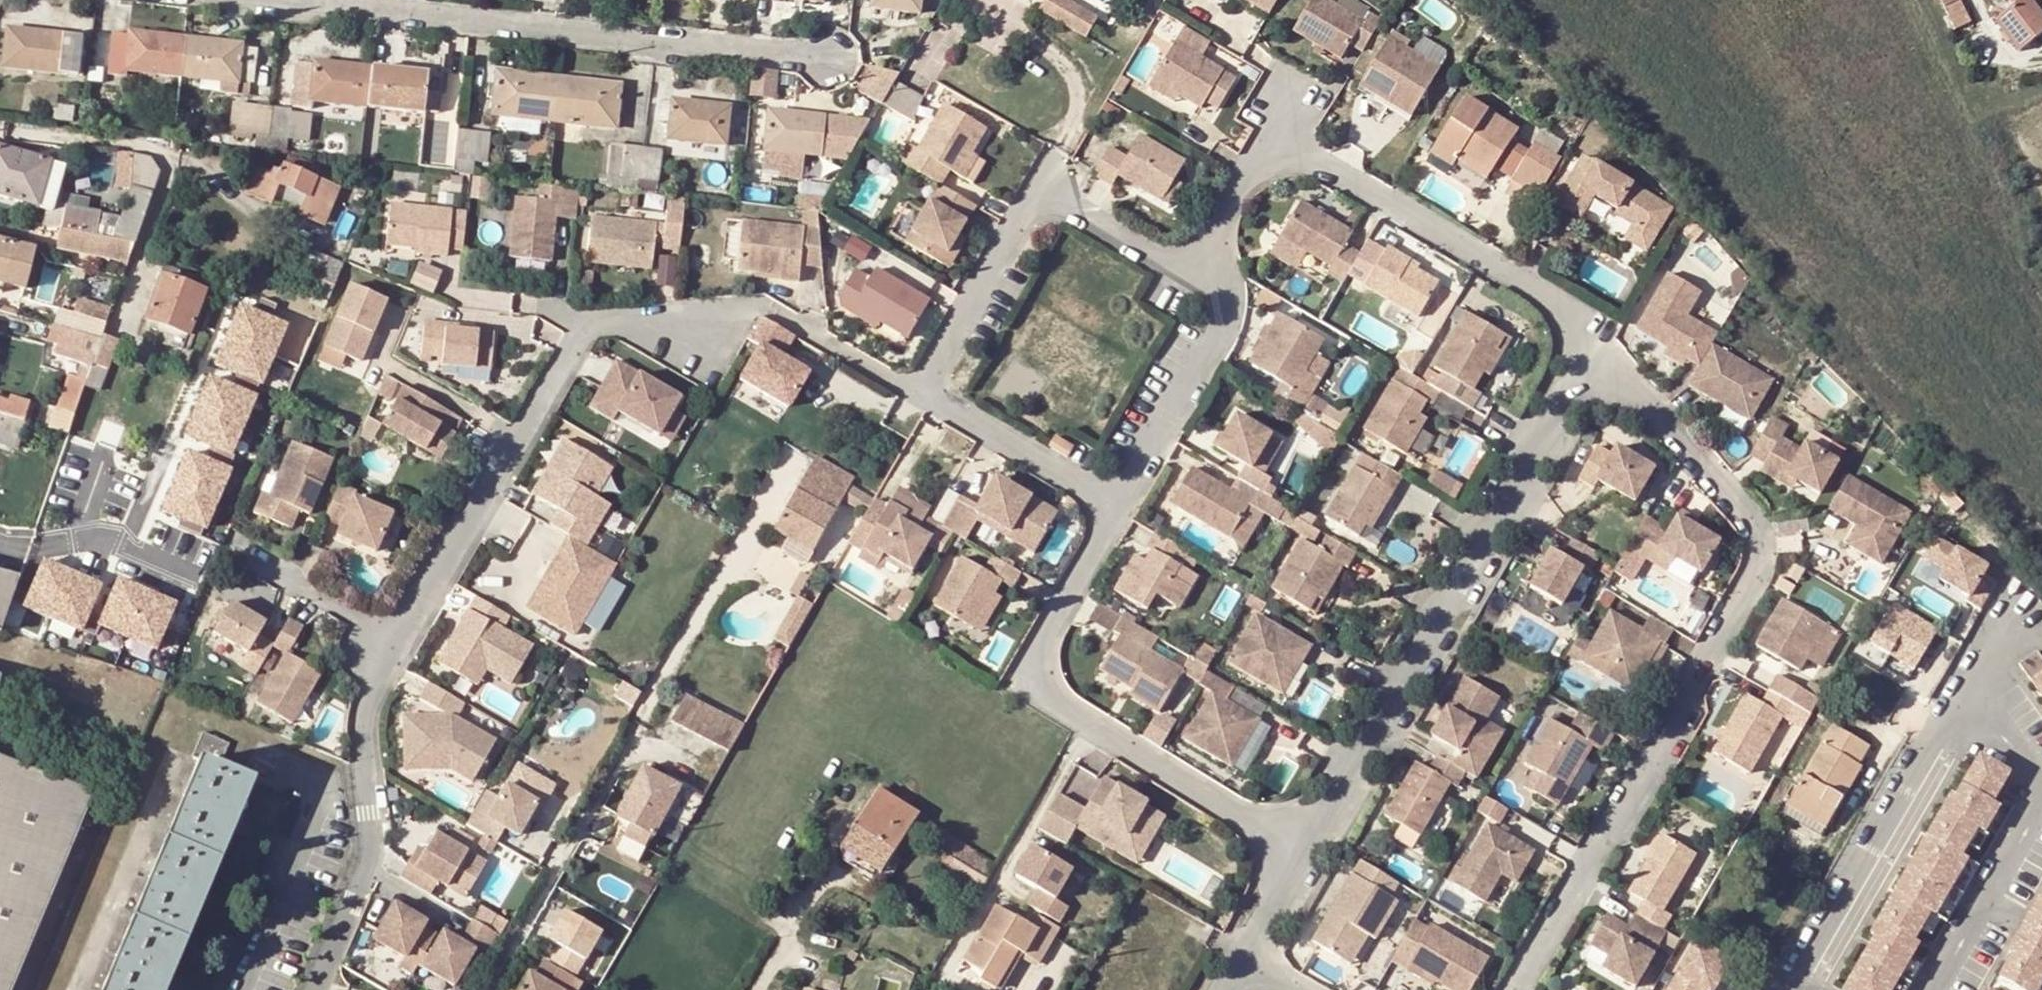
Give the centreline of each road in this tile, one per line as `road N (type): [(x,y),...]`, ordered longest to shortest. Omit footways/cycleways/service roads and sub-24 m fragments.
road 1 (residential): [(1515,989),(1760,568),(1756,533),(1587,344)]
road 2 (residential): [(921,391),(769,307),(600,322),(587,329),(394,632)]
road 3 (residential): [(1302,842),(1587,344)]
road 4 (residential): [(301,0),(838,55)]
road 5 (residential): [(1302,842),(1064,710),(1036,682),(1043,639),(1116,507)]
road 6 (residential): [(1790,989),(2004,630)]
road 7 (residential): [(1188,273),(1068,204),(1043,203),(1022,215),(921,391)]
road 8 (residential): [(1280,156),(1320,158),(1587,344)]
road 9 (residential): [(482,989),(638,722)]
road 10 (residential): [(1116,507),(1207,341),(1211,305),(1188,273)]
road 11 (unclassified): [(311,989),(370,859),(359,767)]
road 12 (residential): [(921,391),(1116,507)]
road 13 (residential): [(228,554),(394,632)]
road 14 (residential): [(1188,273),(1243,181),(1280,156)]
road 15 (residential): [(394,632),(366,690),(359,767)]
road 16 (residential): [(1238,961),(1302,842)]

